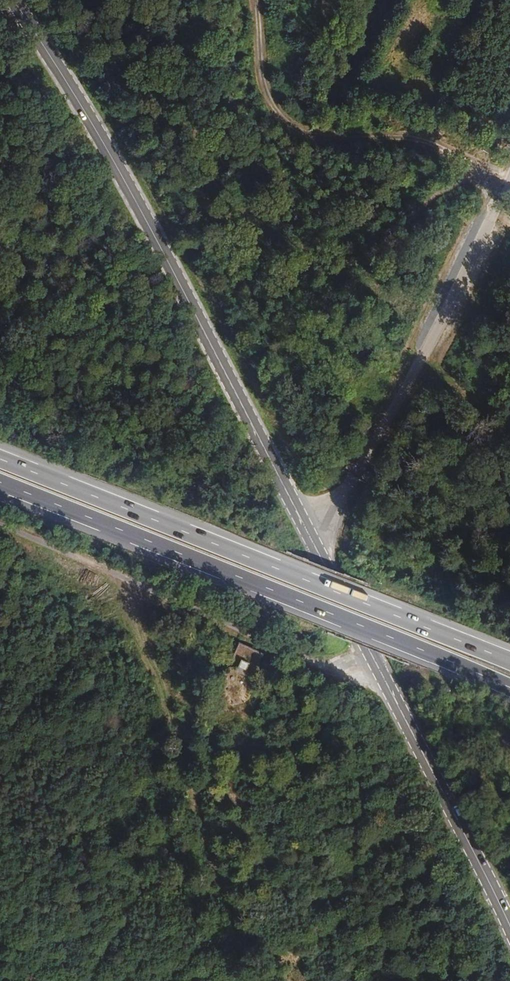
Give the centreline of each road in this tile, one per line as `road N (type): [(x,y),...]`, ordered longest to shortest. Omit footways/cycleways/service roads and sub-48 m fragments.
road 1 (secondary): [(306,529),(142,204),(22,0)]
road 2 (motorway): [(0,484),(509,689)]
road 3 (motorway): [(509,663),(0,460)]
road 4 (secondary): [(509,918),(306,529)]
road 5 (unclassified): [(306,529),(354,478),(509,167)]
road 6 (track): [(509,143),(321,133),(283,115),(264,94),(259,0)]
road 7 (track): [(137,585),(306,659),(379,667)]
road 8 (track): [(0,528),(137,585)]

